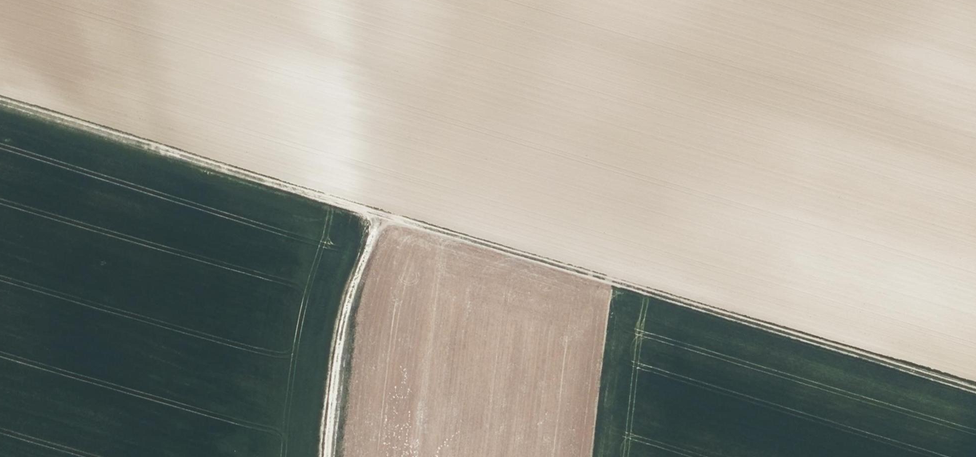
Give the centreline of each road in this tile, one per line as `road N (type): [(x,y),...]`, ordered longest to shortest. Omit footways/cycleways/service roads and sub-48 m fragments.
road 1 (track): [(975,394),(0,102)]
road 2 (track): [(331,456),(342,312),(377,213)]

